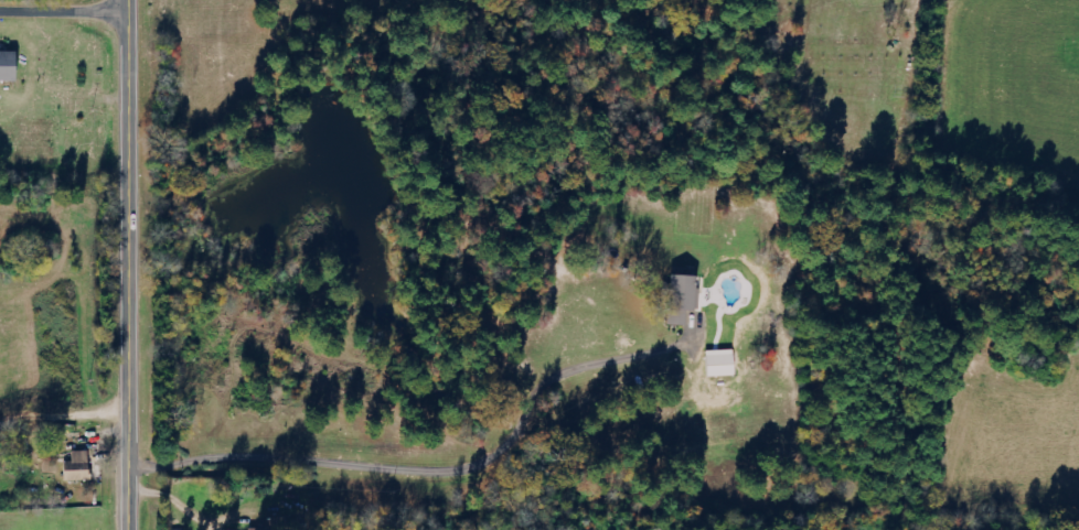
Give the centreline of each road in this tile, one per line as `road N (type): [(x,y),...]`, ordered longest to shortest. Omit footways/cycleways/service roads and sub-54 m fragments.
road 1 (tertiary): [(131,529),(124,0)]
road 2 (residential): [(124,13),(0,12)]

